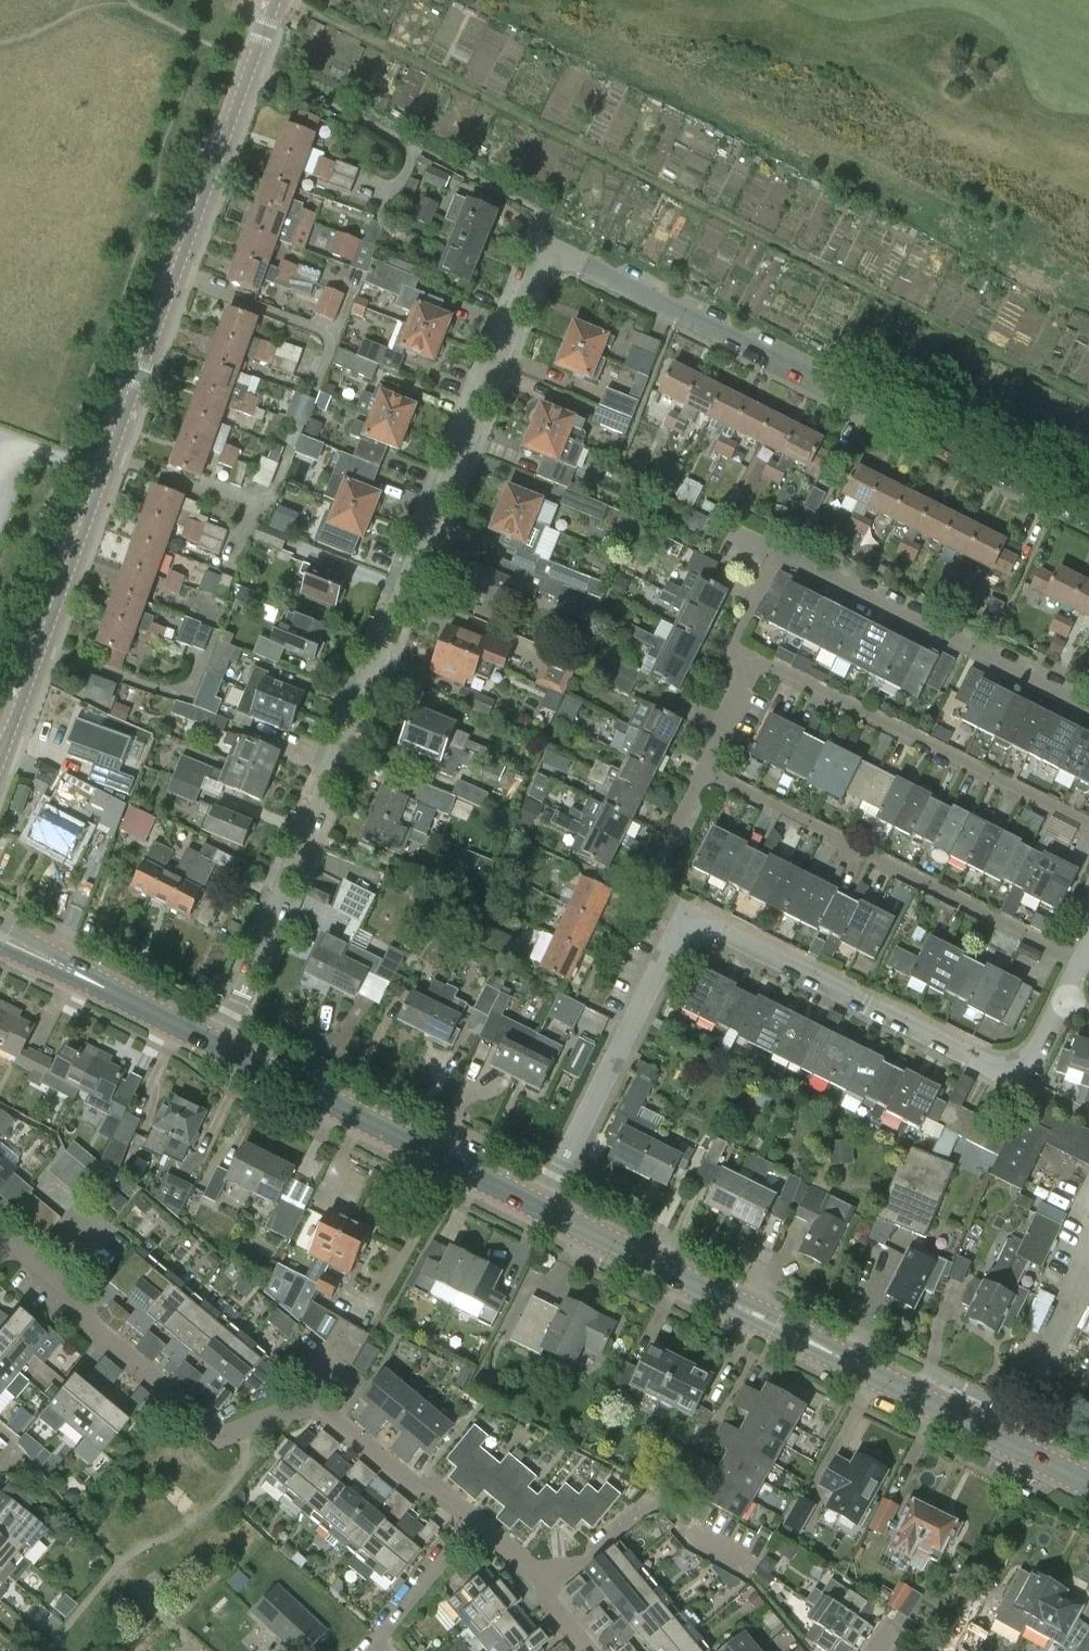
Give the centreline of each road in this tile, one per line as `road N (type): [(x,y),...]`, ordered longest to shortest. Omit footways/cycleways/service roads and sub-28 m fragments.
road 1 (residential): [(221,1047),(531,277),(547,259),(578,262),(1088,519)]
road 2 (secondary): [(0,759),(275,0)]
road 3 (secondary): [(1088,1485),(541,1209)]
road 4 (residential): [(9,1239),(85,1302),(90,1325),(220,1434),(313,1400),(413,1482),(437,1482),(476,1518)]
road 5 (residential): [(683,915),(992,1065),(1016,1068),(1033,1053),(1064,999)]
road 6 (residential): [(1081,963),(704,771)]
road 7 (residential): [(1088,824),(771,665),(740,673)]
road 8 (secondary): [(541,1209),(221,1047)]
road 9 (residential): [(1088,707),(780,551)]
road 10 (residential): [(541,1209),(683,915)]
road 11 (residential): [(754,1567),(696,1535),(659,1501),(552,1581)]
road 12 (secondary): [(221,1047),(0,936)]
road 13 (residential): [(367,1650),(476,1518)]
road 14 (residential): [(683,915),(660,890),(656,868),(704,771)]
road 15 (residential): [(740,673),(734,646),(780,551)]

